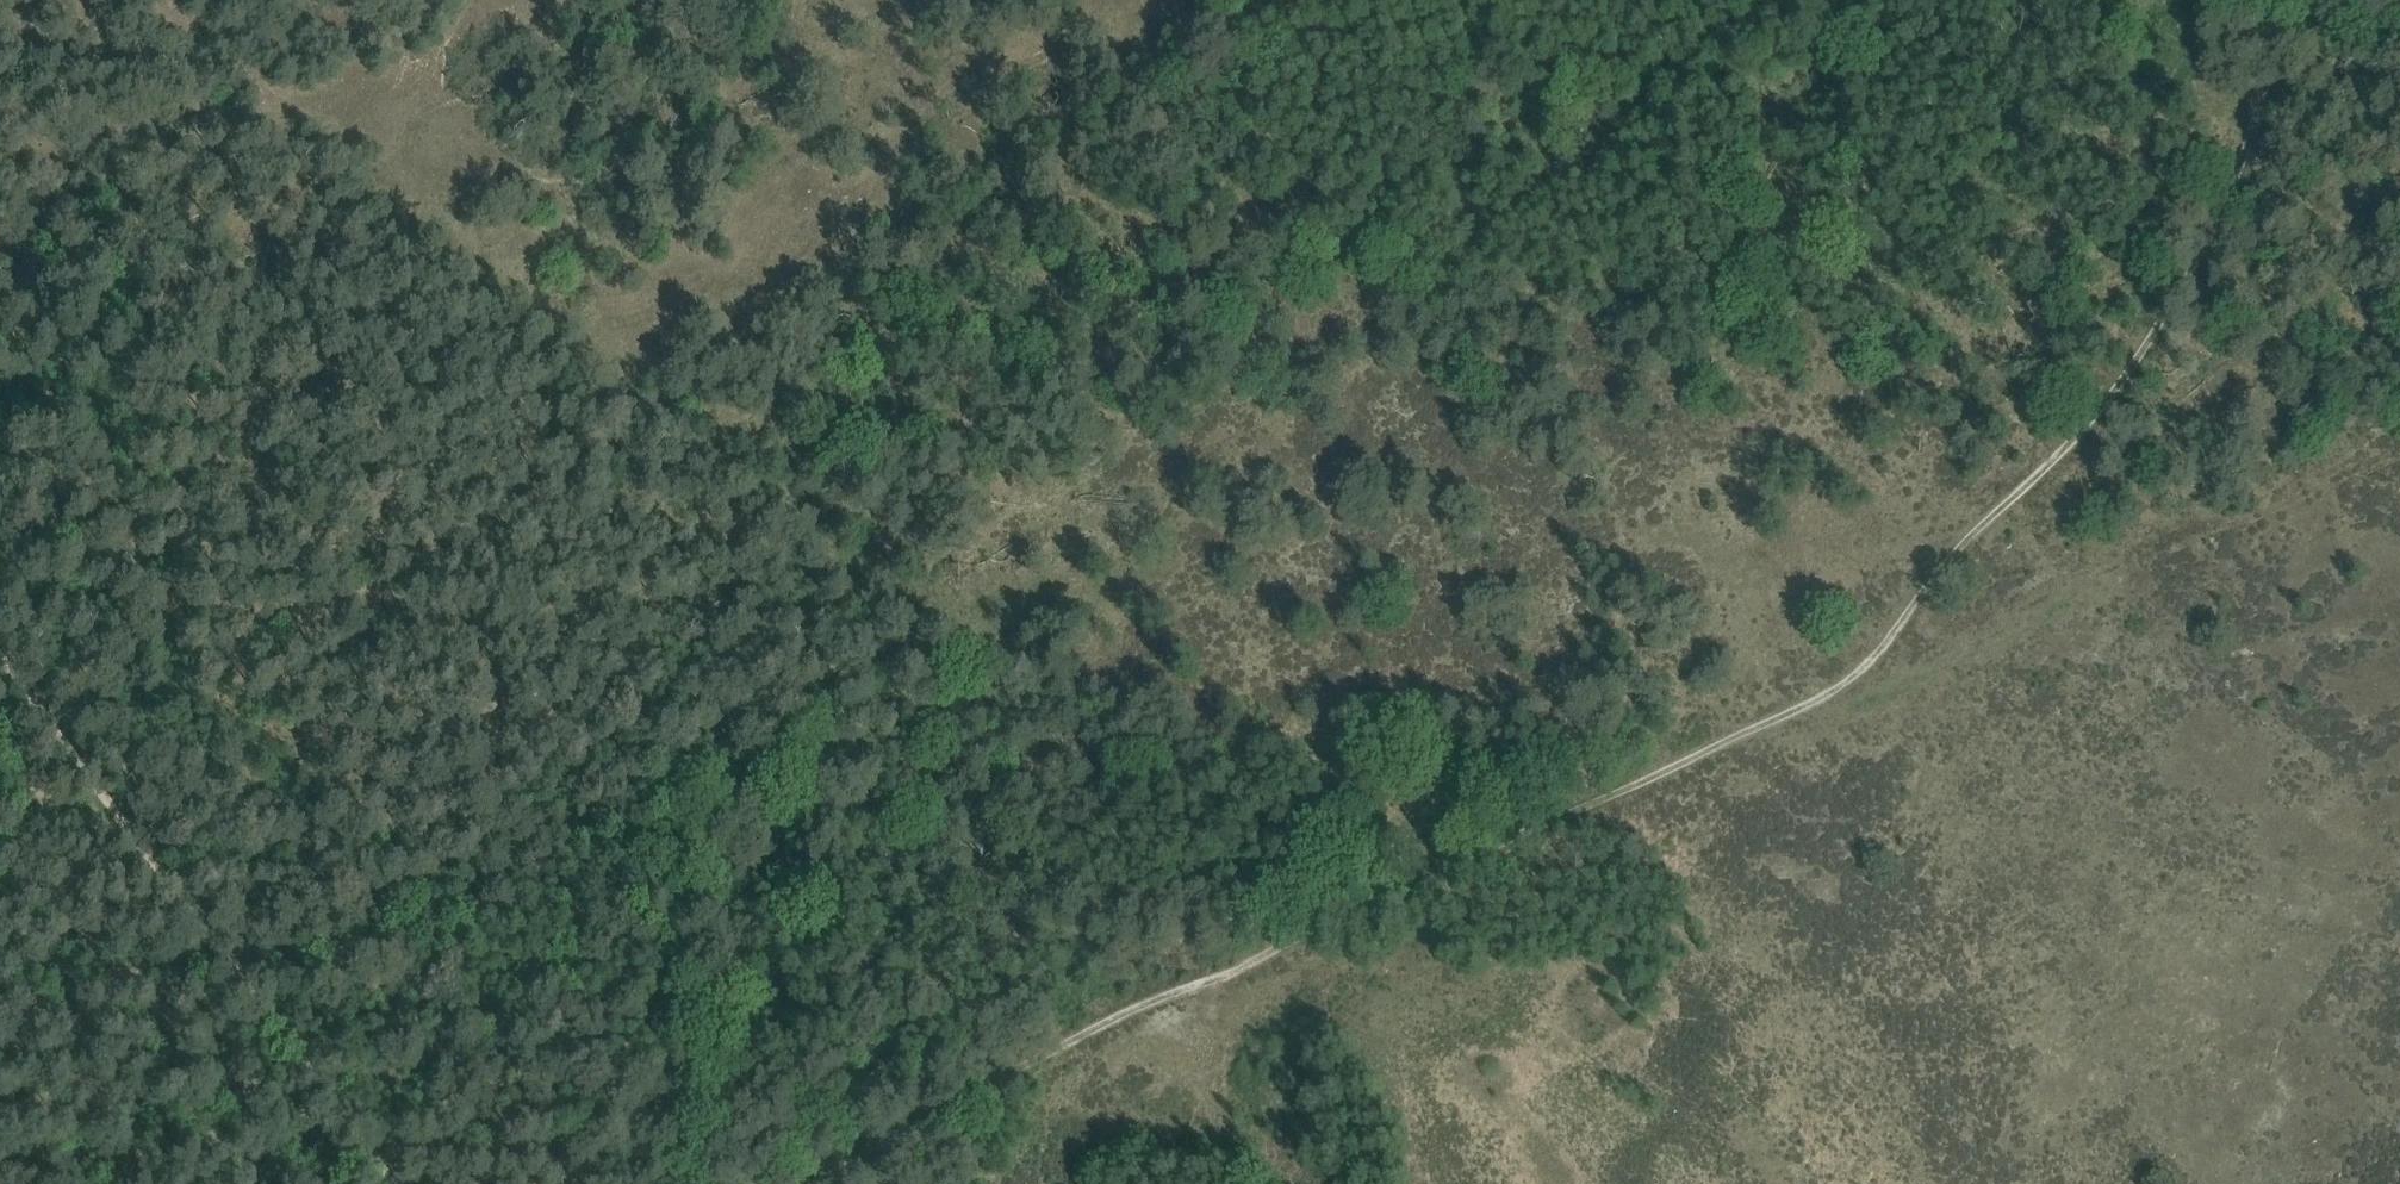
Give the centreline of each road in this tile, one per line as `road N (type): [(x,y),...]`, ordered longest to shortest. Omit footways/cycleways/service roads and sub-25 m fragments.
road 1 (track): [(1879,663),(1650,779),(1131,1019),(825,1183)]
road 2 (track): [(2309,0),(2229,206),(2101,409),(1965,547),(1879,663)]
road 3 (track): [(1879,663),(2399,421)]

